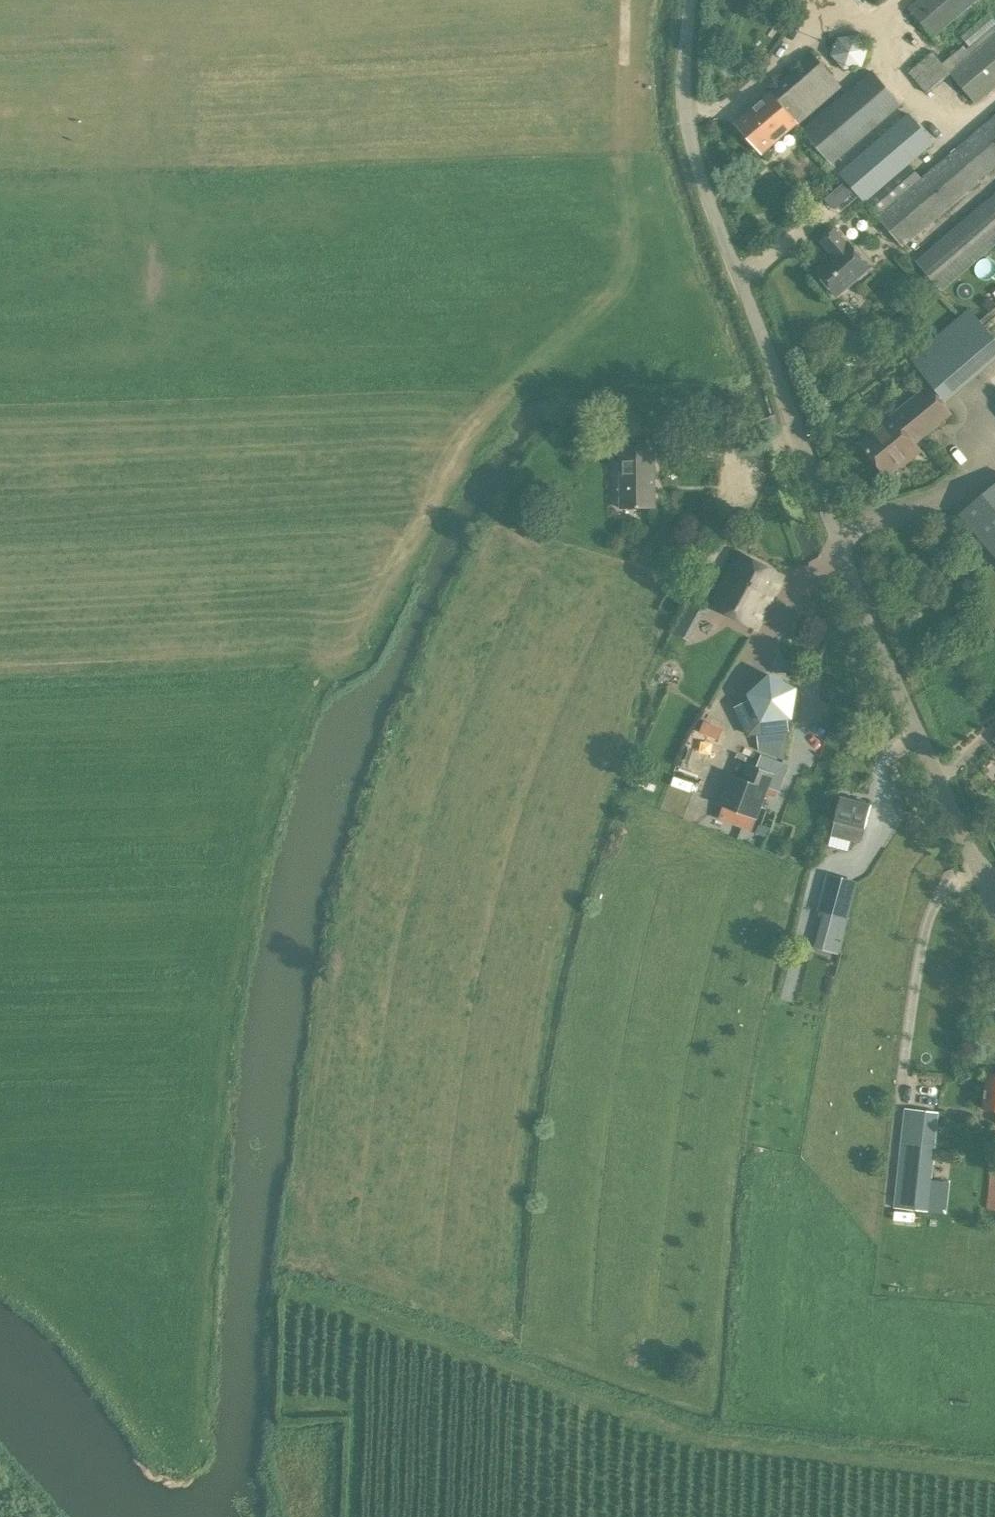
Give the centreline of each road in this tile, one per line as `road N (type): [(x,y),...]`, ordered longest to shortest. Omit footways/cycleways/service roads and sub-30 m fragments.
road 1 (unclassified): [(994,902),(847,559),(706,192),(685,108),(690,0)]

